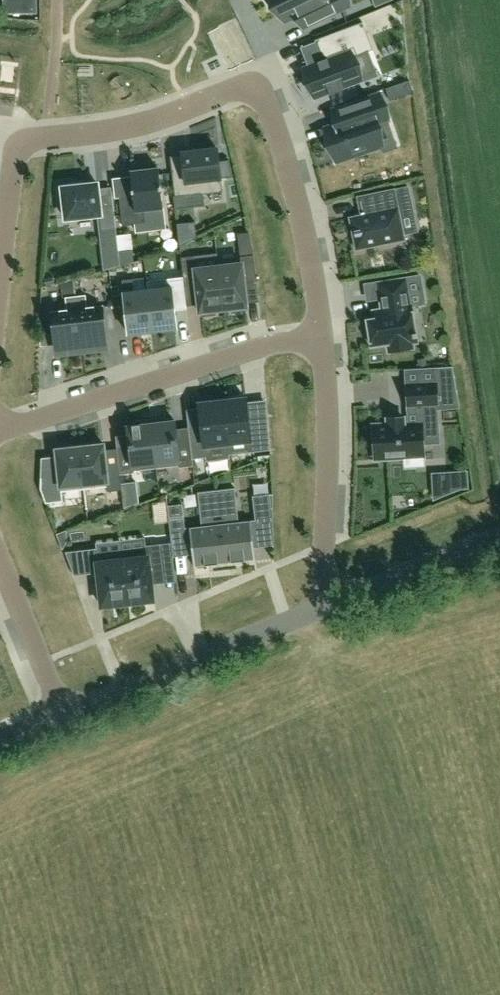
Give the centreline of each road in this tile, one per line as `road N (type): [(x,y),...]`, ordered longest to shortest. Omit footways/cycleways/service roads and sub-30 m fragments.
road 1 (residential): [(322,327),(274,117),(269,102),(242,90),(168,116),(31,145),(16,169),(0,316)]
road 2 (residential): [(0,435),(322,327)]
road 3 (residential): [(323,609),(331,448),(322,327)]
road 4 (unclassified): [(60,712),(323,609)]
road 5 (unclassified): [(323,609),(499,536)]
road 6 (residential): [(0,545),(60,712)]

